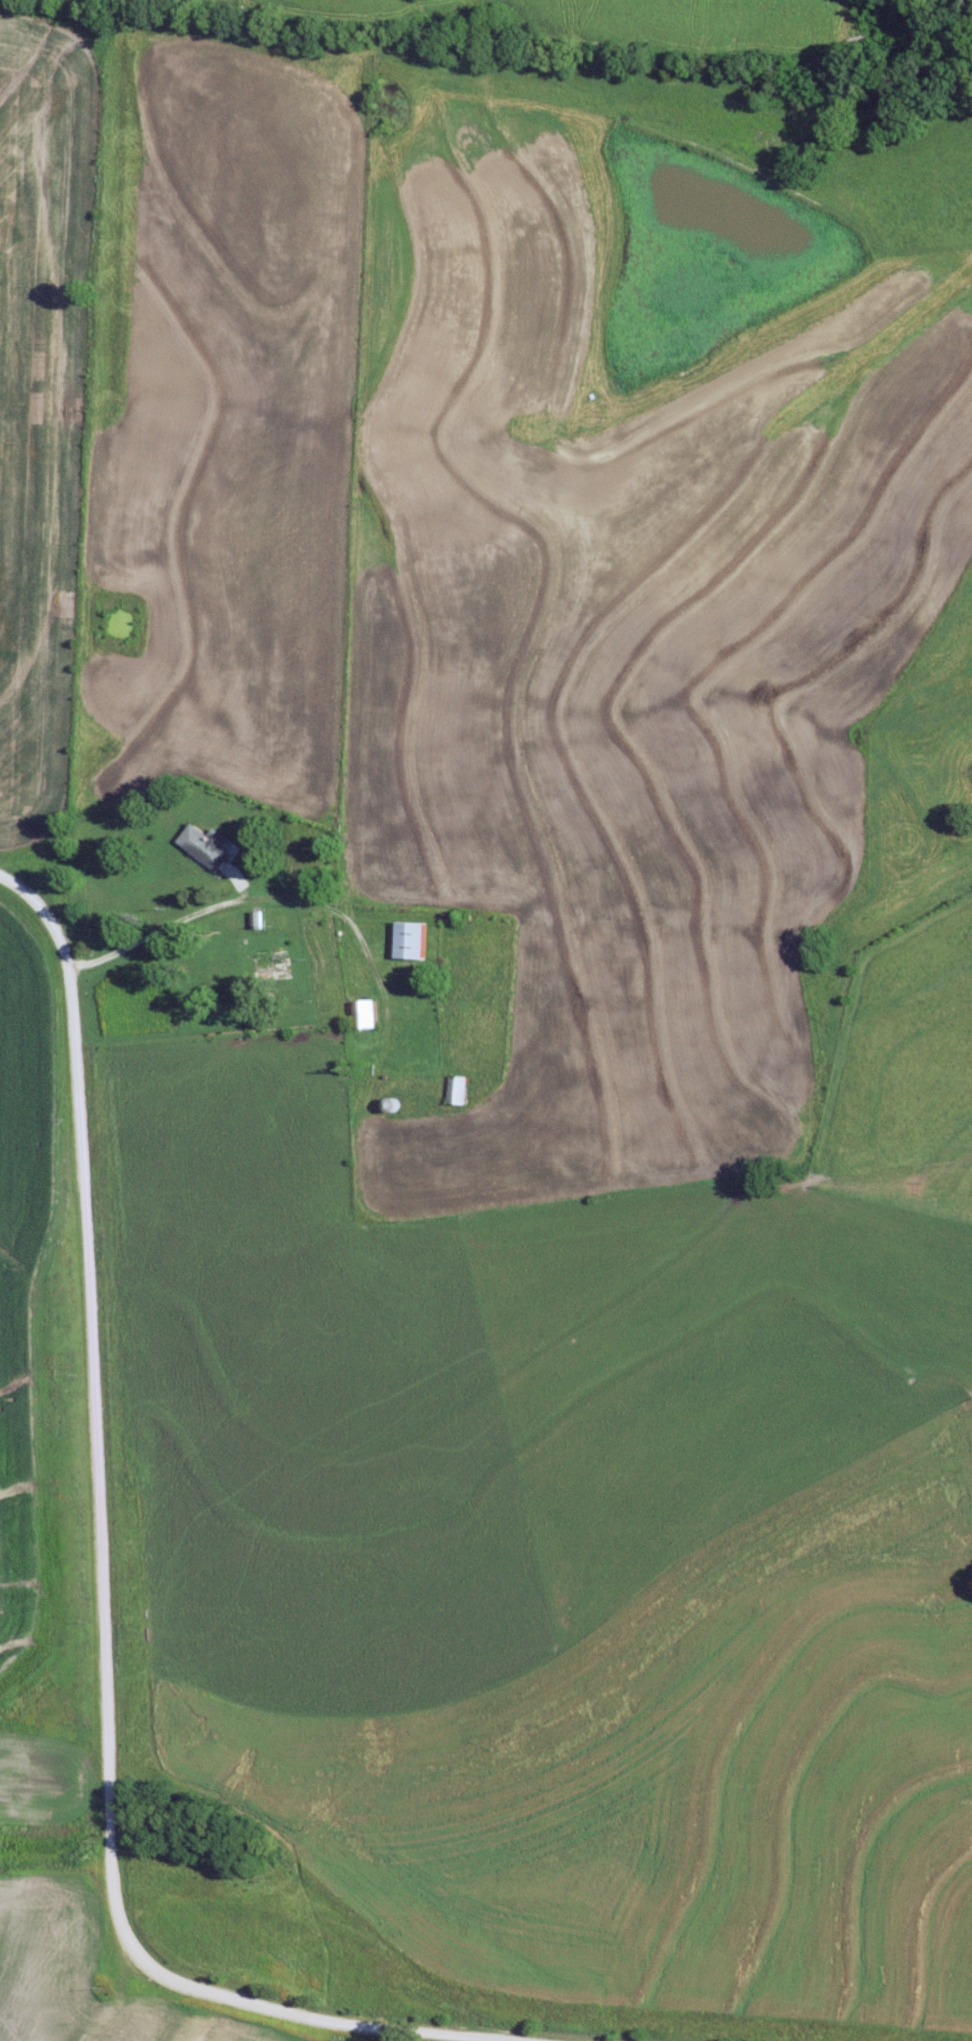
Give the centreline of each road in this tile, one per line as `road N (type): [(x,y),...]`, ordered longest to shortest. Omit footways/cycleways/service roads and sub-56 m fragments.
road 1 (residential): [(301,2040),(181,1997),(126,1932),(110,1866),(104,1433),(71,961),(0,868)]

